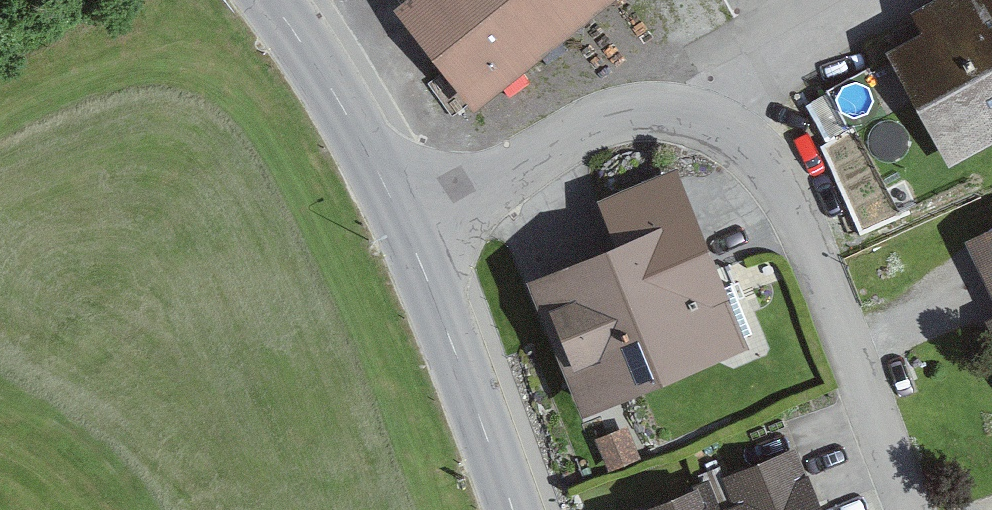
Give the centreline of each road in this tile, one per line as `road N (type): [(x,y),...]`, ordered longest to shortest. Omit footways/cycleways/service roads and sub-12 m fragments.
road 1 (residential): [(402,223),(610,115),(652,107),(692,114),(741,138),(802,211),(914,509)]
road 2 (tertiary): [(515,509),(402,223)]
road 3 (tertiary): [(402,223),(338,97),(274,0)]

